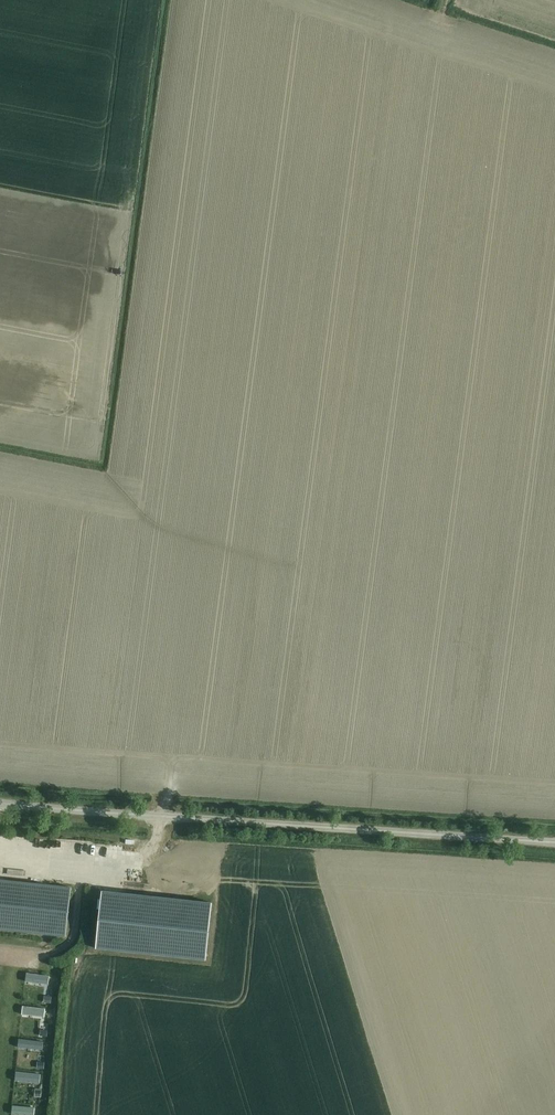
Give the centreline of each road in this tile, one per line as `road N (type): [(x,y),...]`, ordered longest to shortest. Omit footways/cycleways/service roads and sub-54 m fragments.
road 1 (unclassified): [(554,845),(0,804)]

